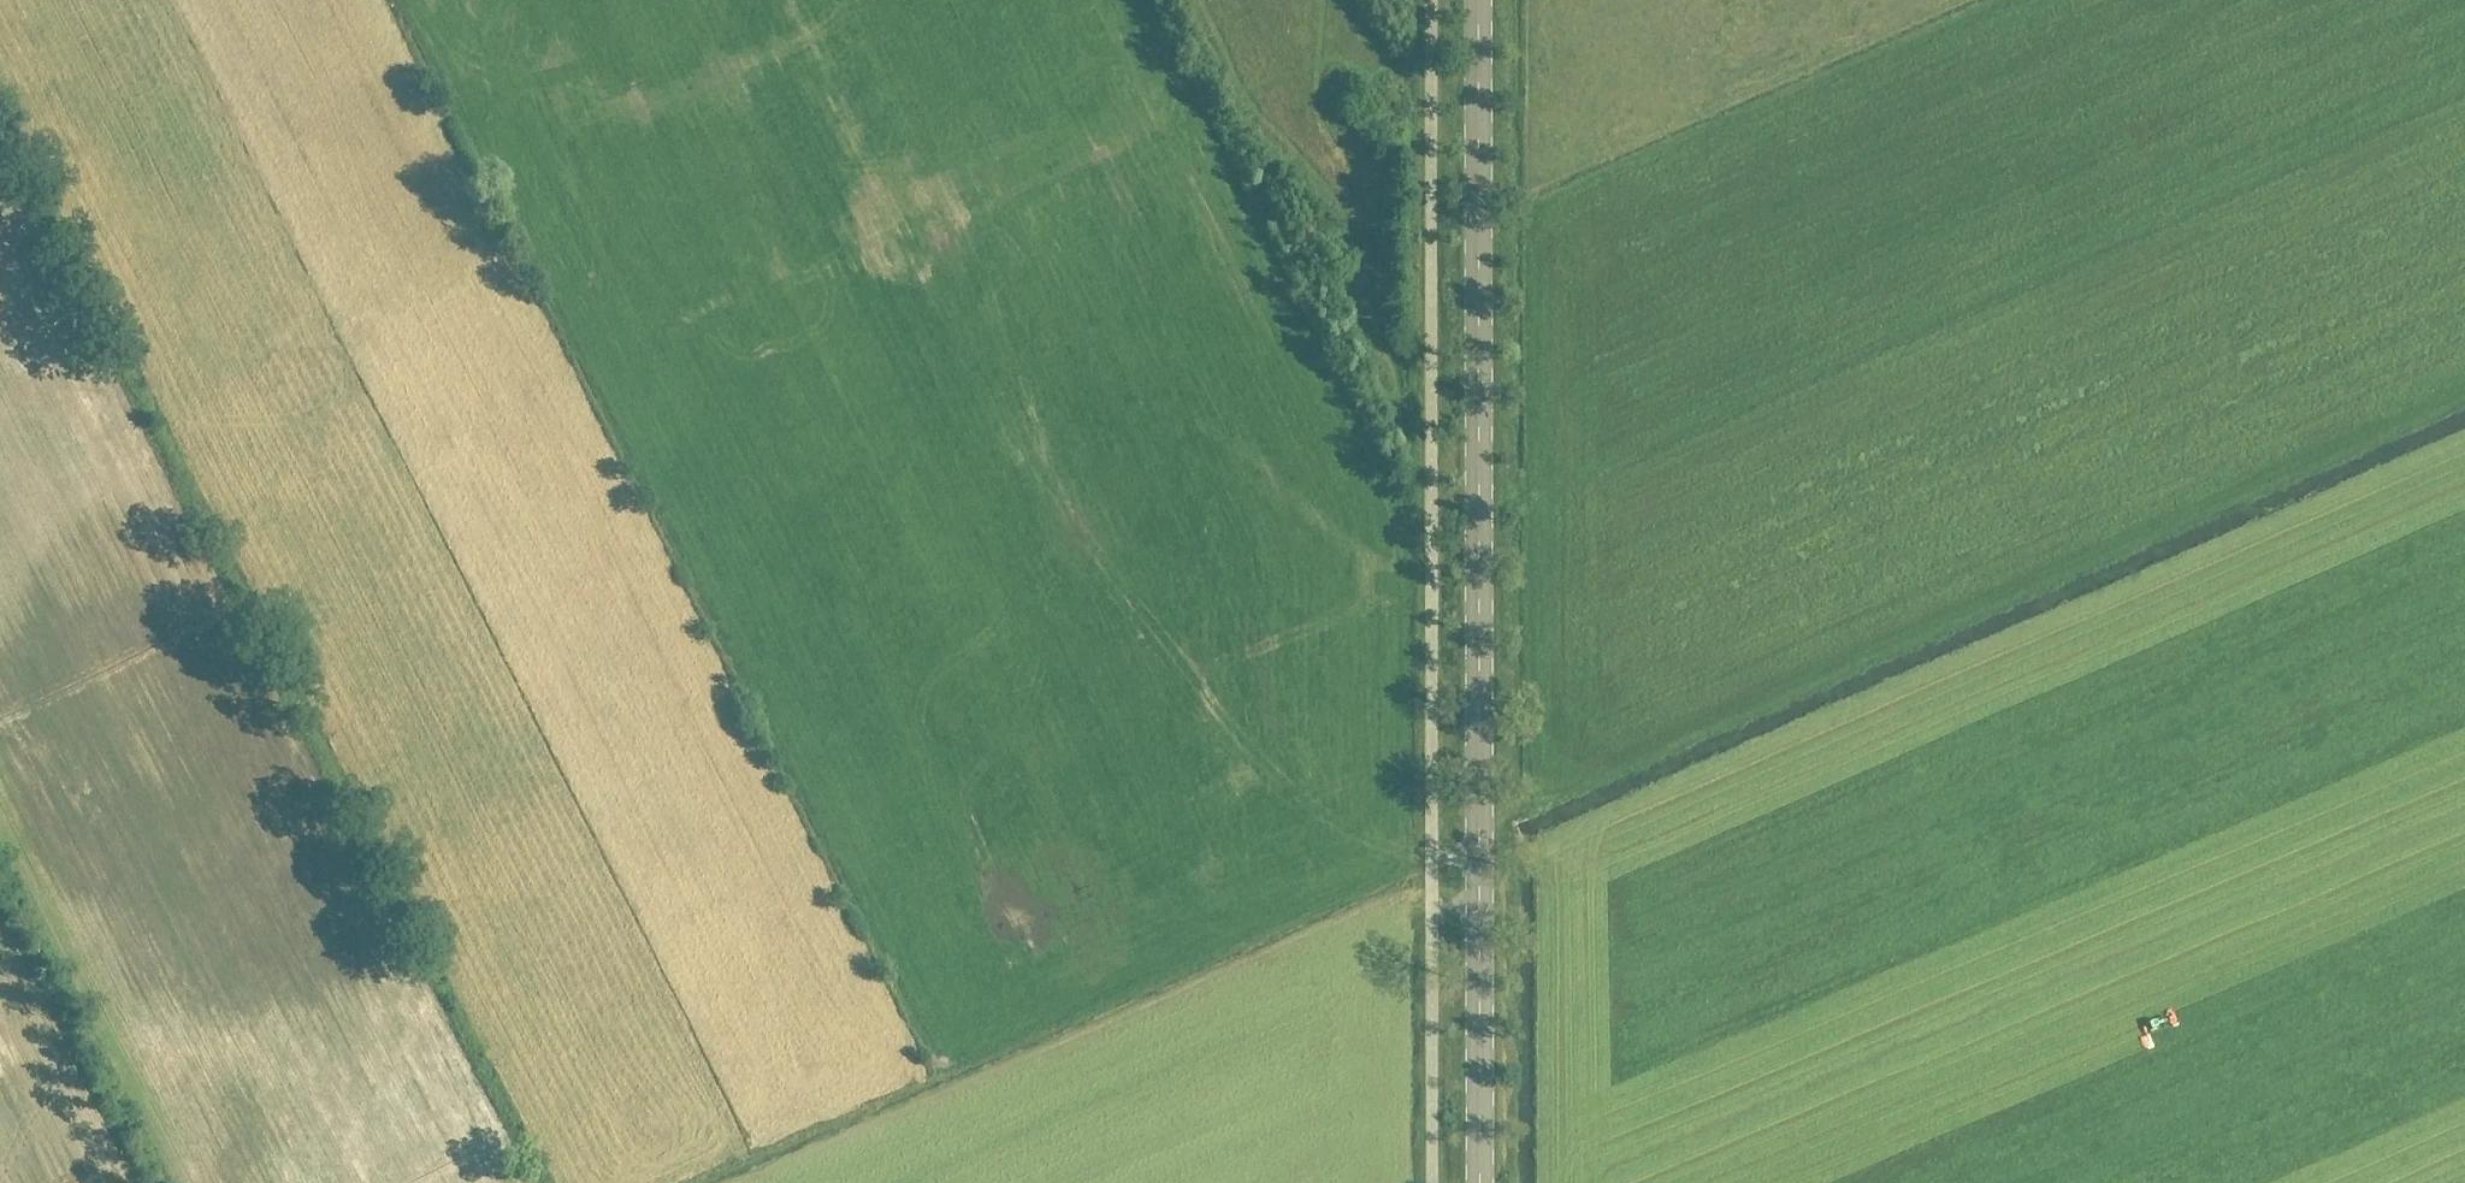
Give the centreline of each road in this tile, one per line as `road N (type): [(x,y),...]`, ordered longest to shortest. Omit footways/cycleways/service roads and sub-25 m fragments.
road 1 (secondary): [(1480,1182),(1477,0)]

